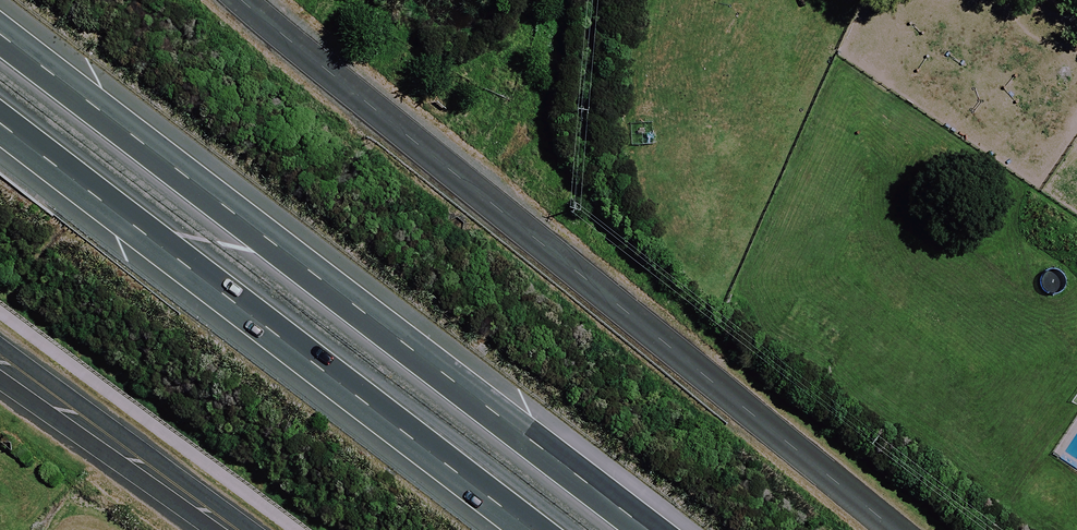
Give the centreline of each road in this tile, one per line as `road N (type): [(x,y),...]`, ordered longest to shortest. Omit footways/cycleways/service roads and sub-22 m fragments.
road 1 (unclassified): [(894,529),(242,0)]
road 2 (motorway): [(0,36),(637,529)]
road 3 (motorway): [(515,529),(0,128)]
road 4 (unclassified): [(0,380),(202,529)]

